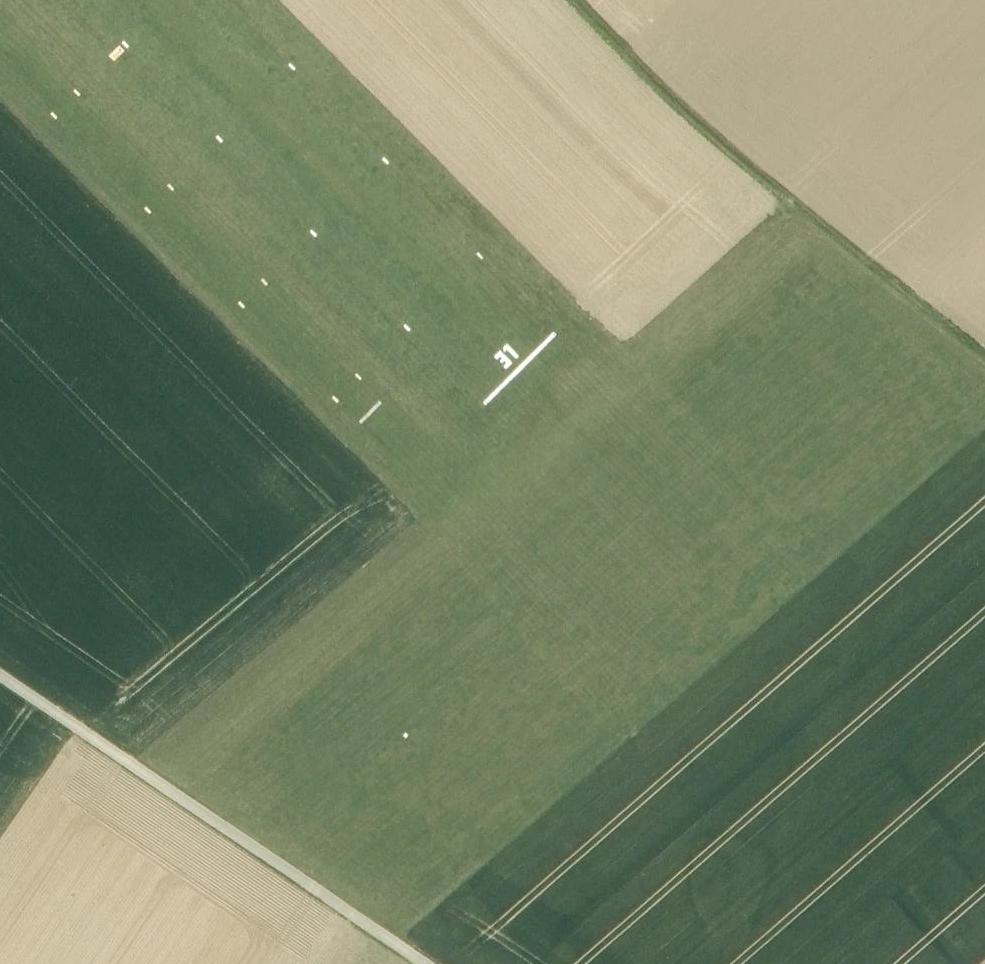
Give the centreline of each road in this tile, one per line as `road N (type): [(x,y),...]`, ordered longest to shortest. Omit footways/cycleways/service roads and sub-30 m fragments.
road 1 (track): [(575,0),(722,148),(984,358)]
road 2 (track): [(425,963),(0,676)]

